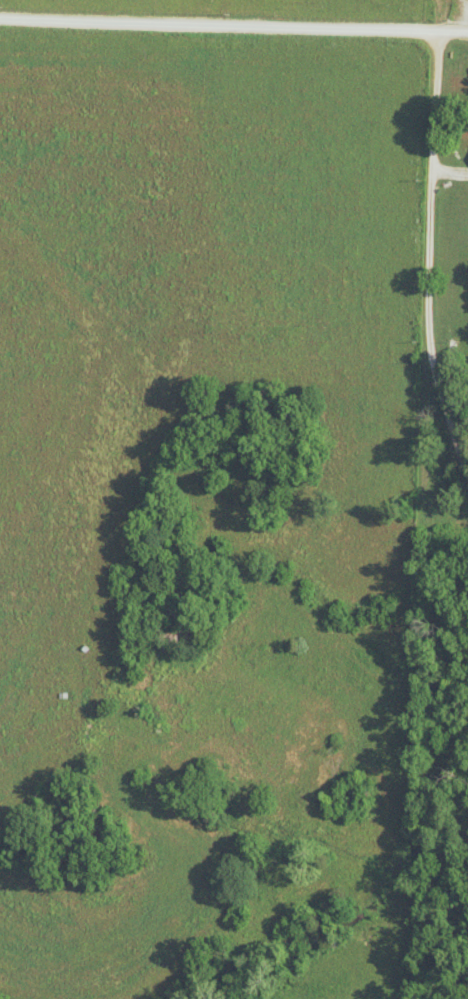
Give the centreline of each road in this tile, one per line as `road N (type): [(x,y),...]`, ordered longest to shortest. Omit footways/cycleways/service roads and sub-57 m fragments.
road 1 (residential): [(467,39),(0,22)]
road 2 (residential): [(467,477),(427,346),(434,37)]

